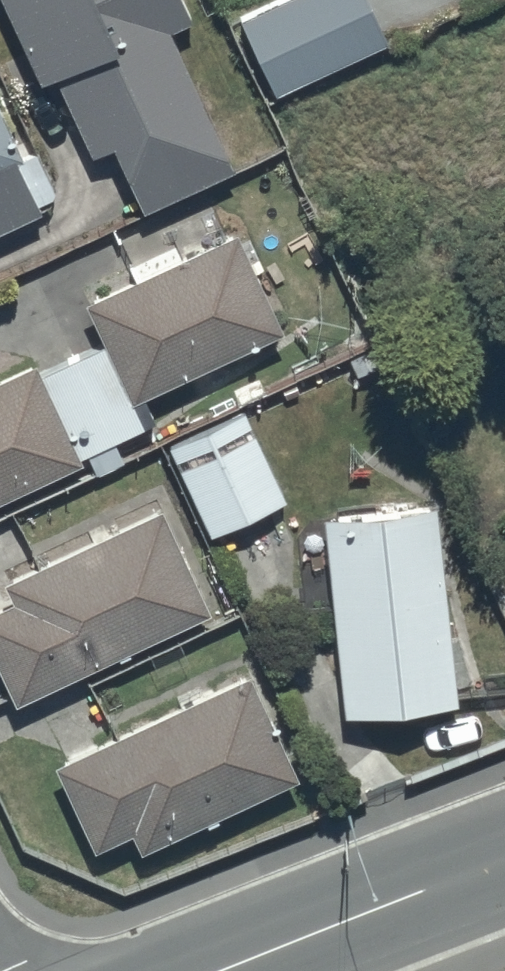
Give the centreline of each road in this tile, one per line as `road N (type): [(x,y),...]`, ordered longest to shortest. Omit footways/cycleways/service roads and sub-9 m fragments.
road 1 (tertiary): [(224,970),(504,861)]

